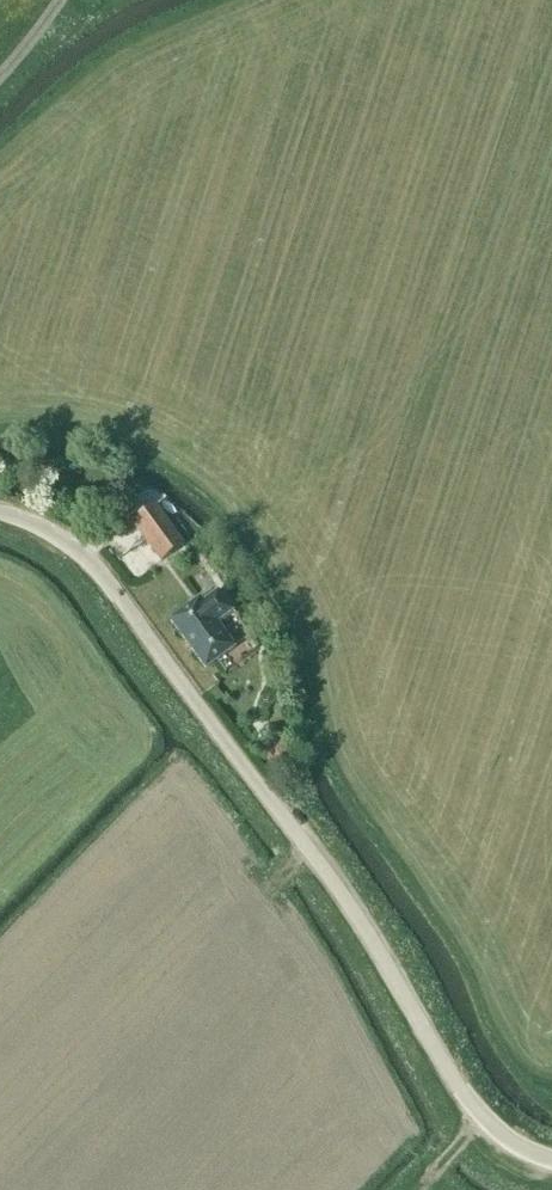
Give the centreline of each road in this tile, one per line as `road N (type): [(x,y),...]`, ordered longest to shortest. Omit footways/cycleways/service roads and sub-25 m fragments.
road 1 (tertiary): [(551,1161),(514,1145),(464,1096),(327,875),(104,577),(67,541),(0,512)]

